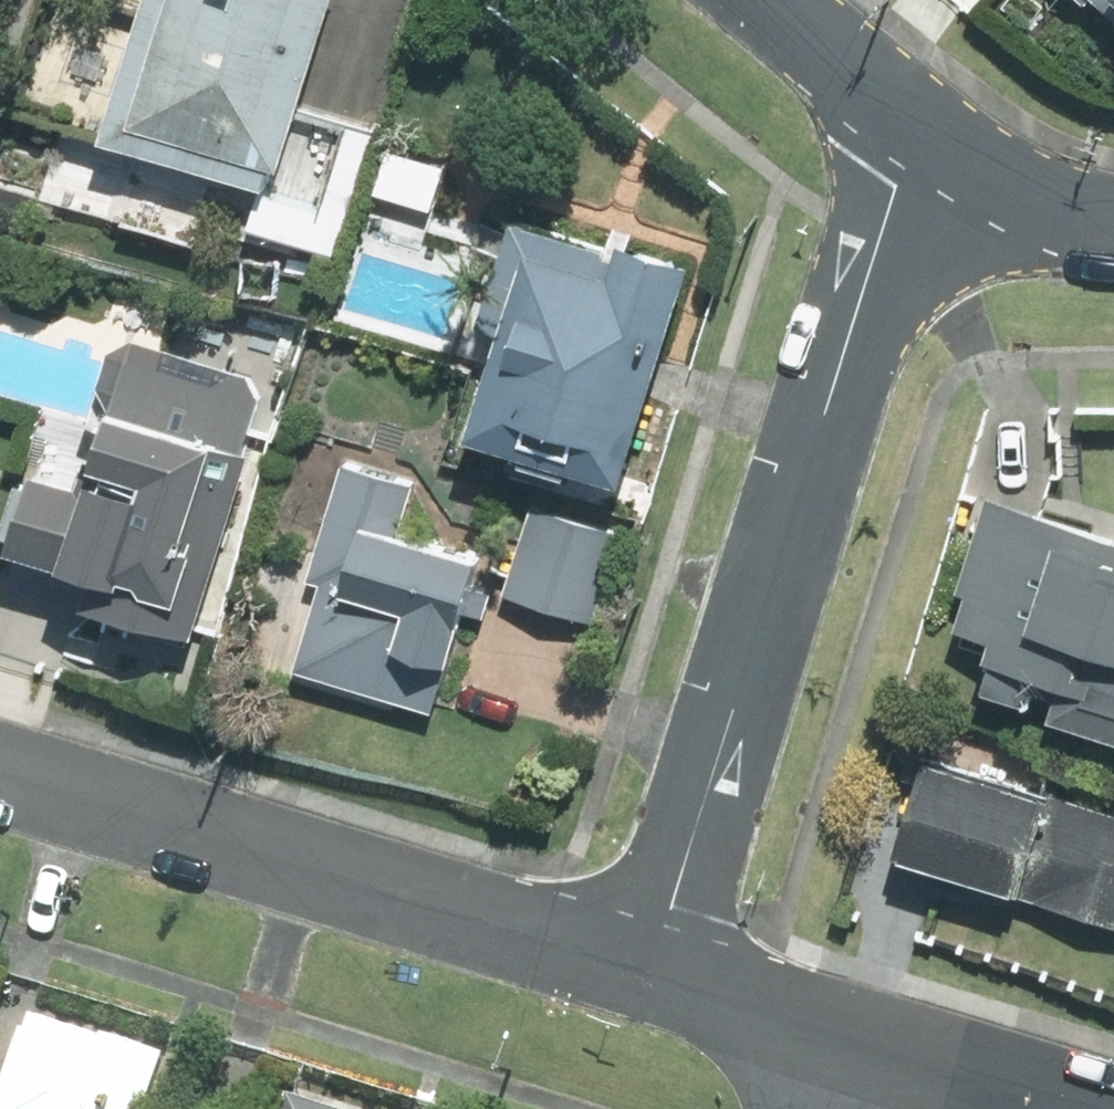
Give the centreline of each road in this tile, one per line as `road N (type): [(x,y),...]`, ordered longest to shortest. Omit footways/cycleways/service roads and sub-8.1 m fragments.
road 1 (residential): [(655,973),(916,142)]
road 2 (residential): [(655,973),(0,771)]
road 3 (residential): [(872,1044),(655,973)]
road 4 (residential): [(752,0),(916,142)]
road 5 (residential): [(916,142),(1047,214),(1113,217)]
road 6 (residential): [(1068,1108),(872,1044)]

